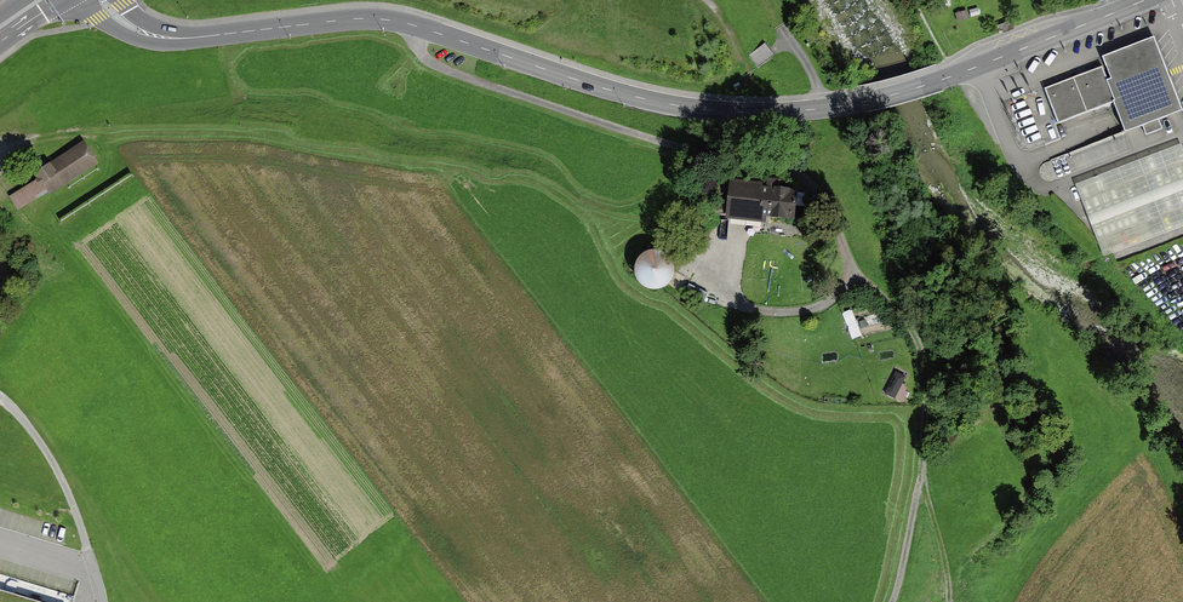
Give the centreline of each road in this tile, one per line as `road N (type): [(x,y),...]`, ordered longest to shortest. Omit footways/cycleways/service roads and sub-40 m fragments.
road 1 (primary): [(101,0),(127,23),(168,38),(388,20),(646,99),(754,112),(899,93),(1122,10)]
road 2 (track): [(947,601),(923,467),(921,343),(858,277)]
road 3 (track): [(0,398),(55,467),(88,549)]
road 4 (track): [(754,112),(736,33),(695,0)]

